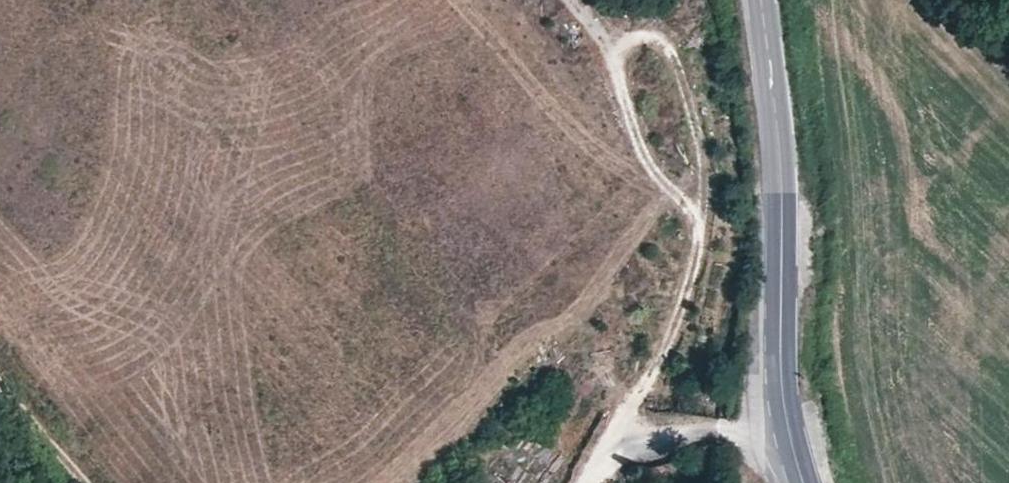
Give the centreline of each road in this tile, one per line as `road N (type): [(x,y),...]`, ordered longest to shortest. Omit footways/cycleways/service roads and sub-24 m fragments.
road 1 (secondary): [(804,482),(781,382),(782,224),(758,0)]

